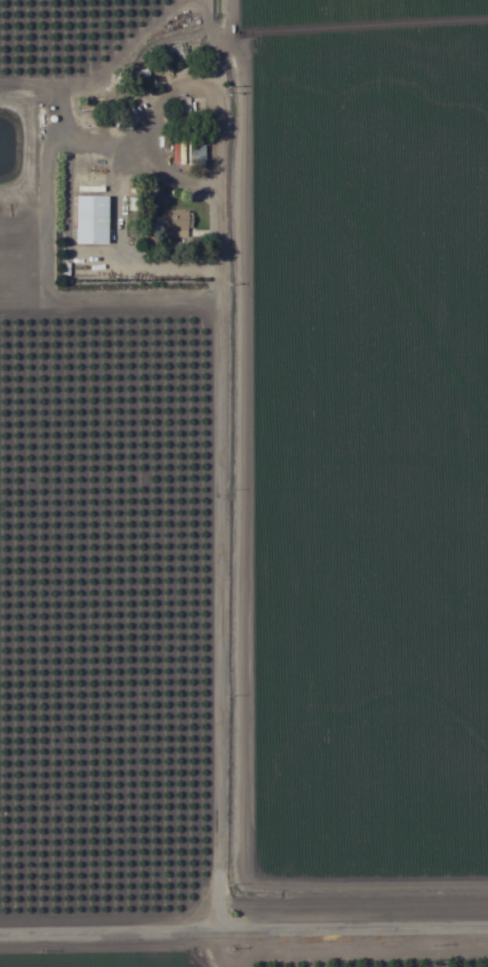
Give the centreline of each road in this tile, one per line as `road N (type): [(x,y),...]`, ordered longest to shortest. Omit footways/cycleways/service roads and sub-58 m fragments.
road 1 (residential): [(338,875),(334,237)]
road 2 (residential): [(0,915),(487,913)]

